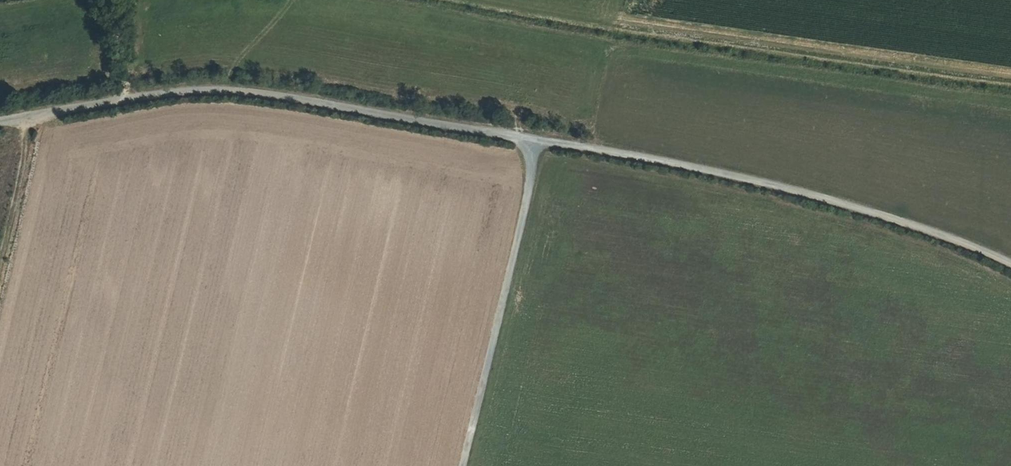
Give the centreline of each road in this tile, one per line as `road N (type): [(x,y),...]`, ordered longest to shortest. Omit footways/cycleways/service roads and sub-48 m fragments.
road 1 (track): [(0,122),(167,92),(286,98),(755,181),(952,238),(1010,265)]
road 2 (track): [(622,24),(1010,76)]
road 3 (track): [(463,465),(537,141)]

